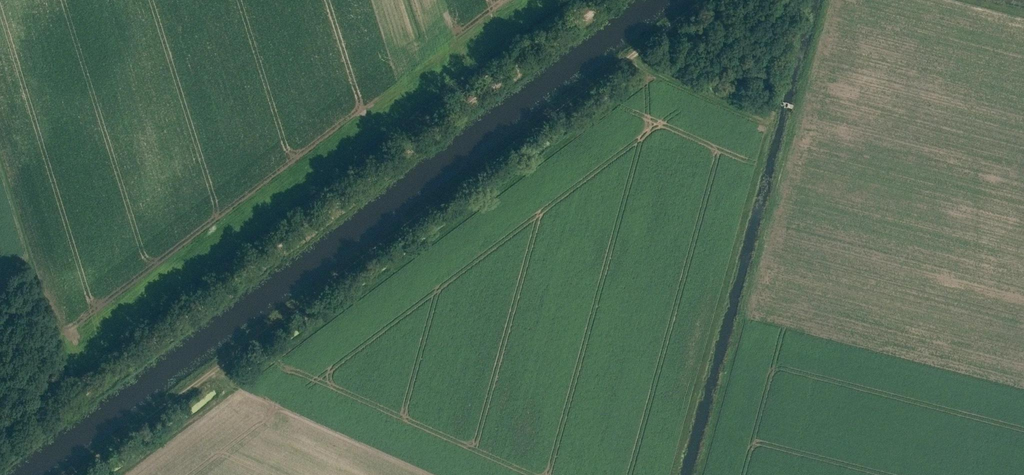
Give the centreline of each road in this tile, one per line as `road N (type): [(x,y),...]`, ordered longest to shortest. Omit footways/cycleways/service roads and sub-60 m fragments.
road 1 (track): [(78,474),(709,0)]
road 2 (track): [(606,0),(0,458)]

